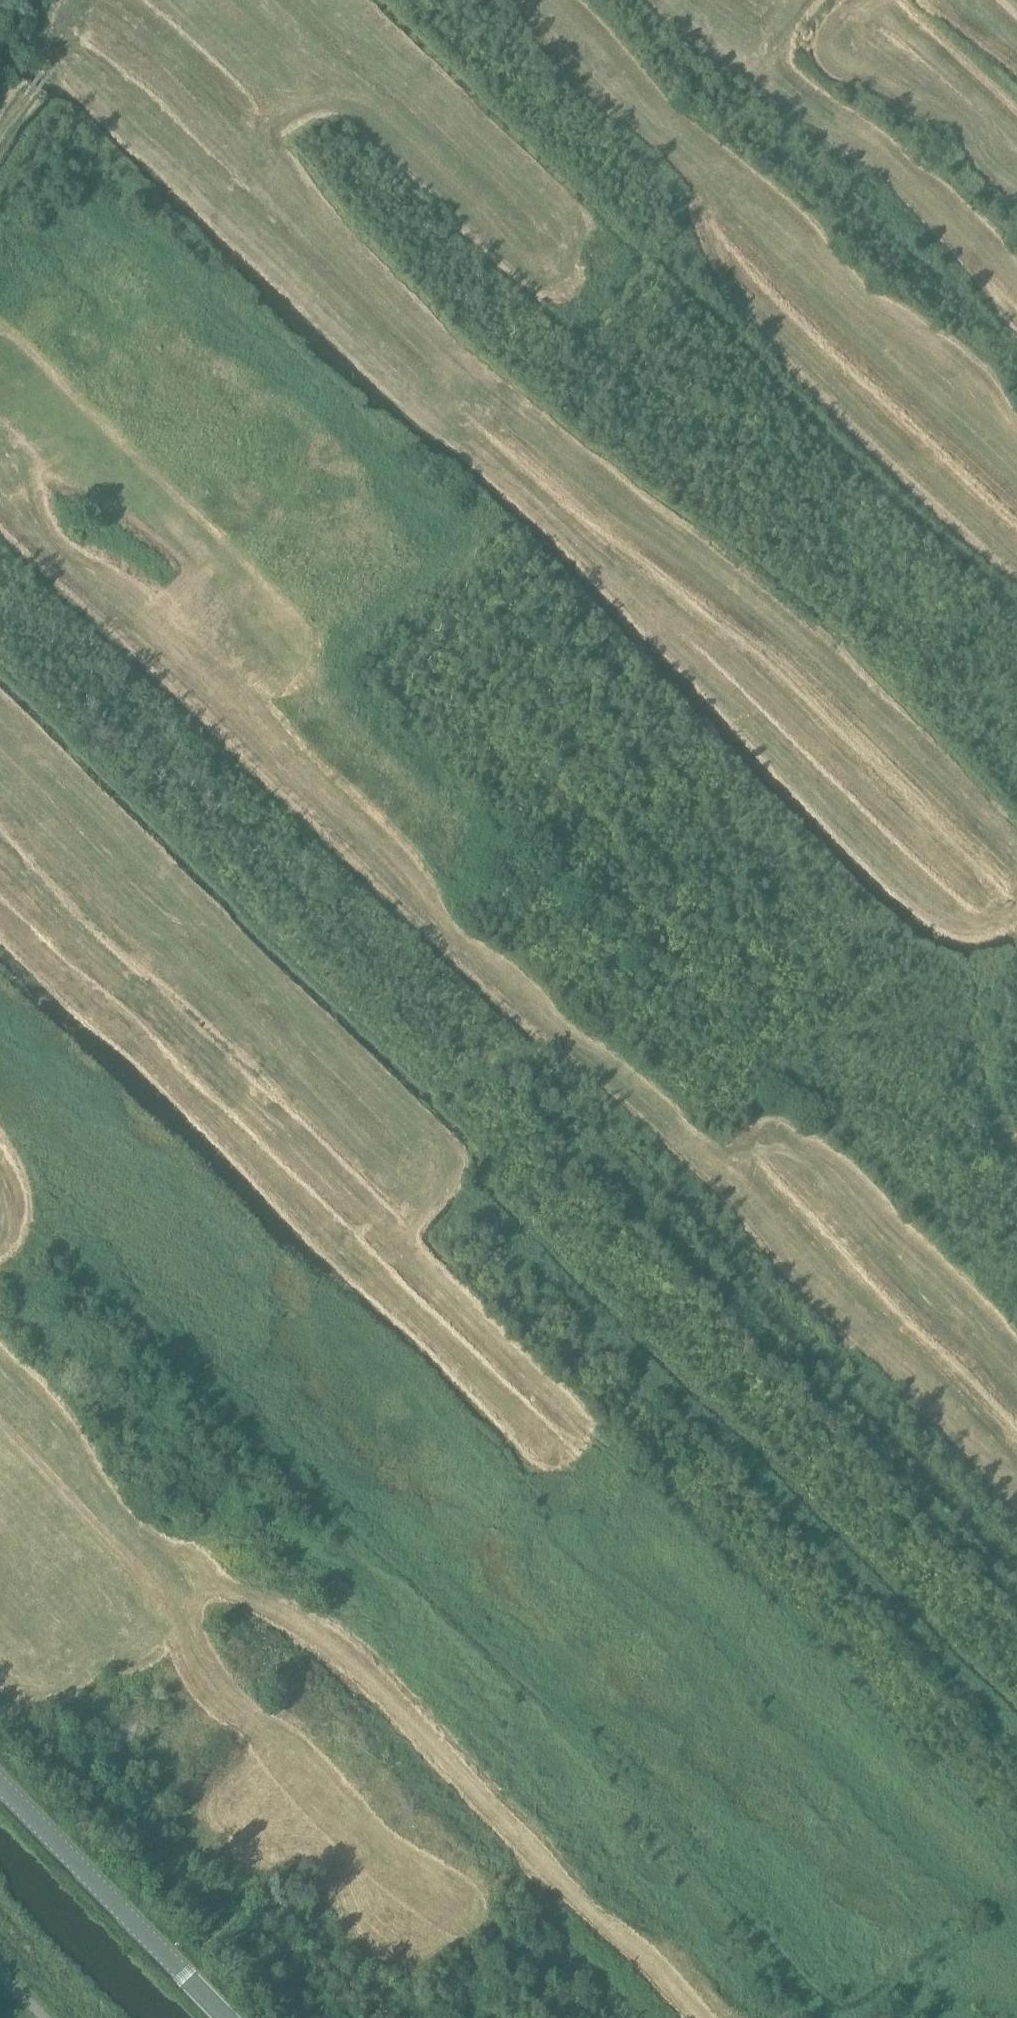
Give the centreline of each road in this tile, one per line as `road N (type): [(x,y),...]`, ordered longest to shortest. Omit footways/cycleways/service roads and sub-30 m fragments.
road 1 (tertiary): [(224,2017),(0,1787)]

